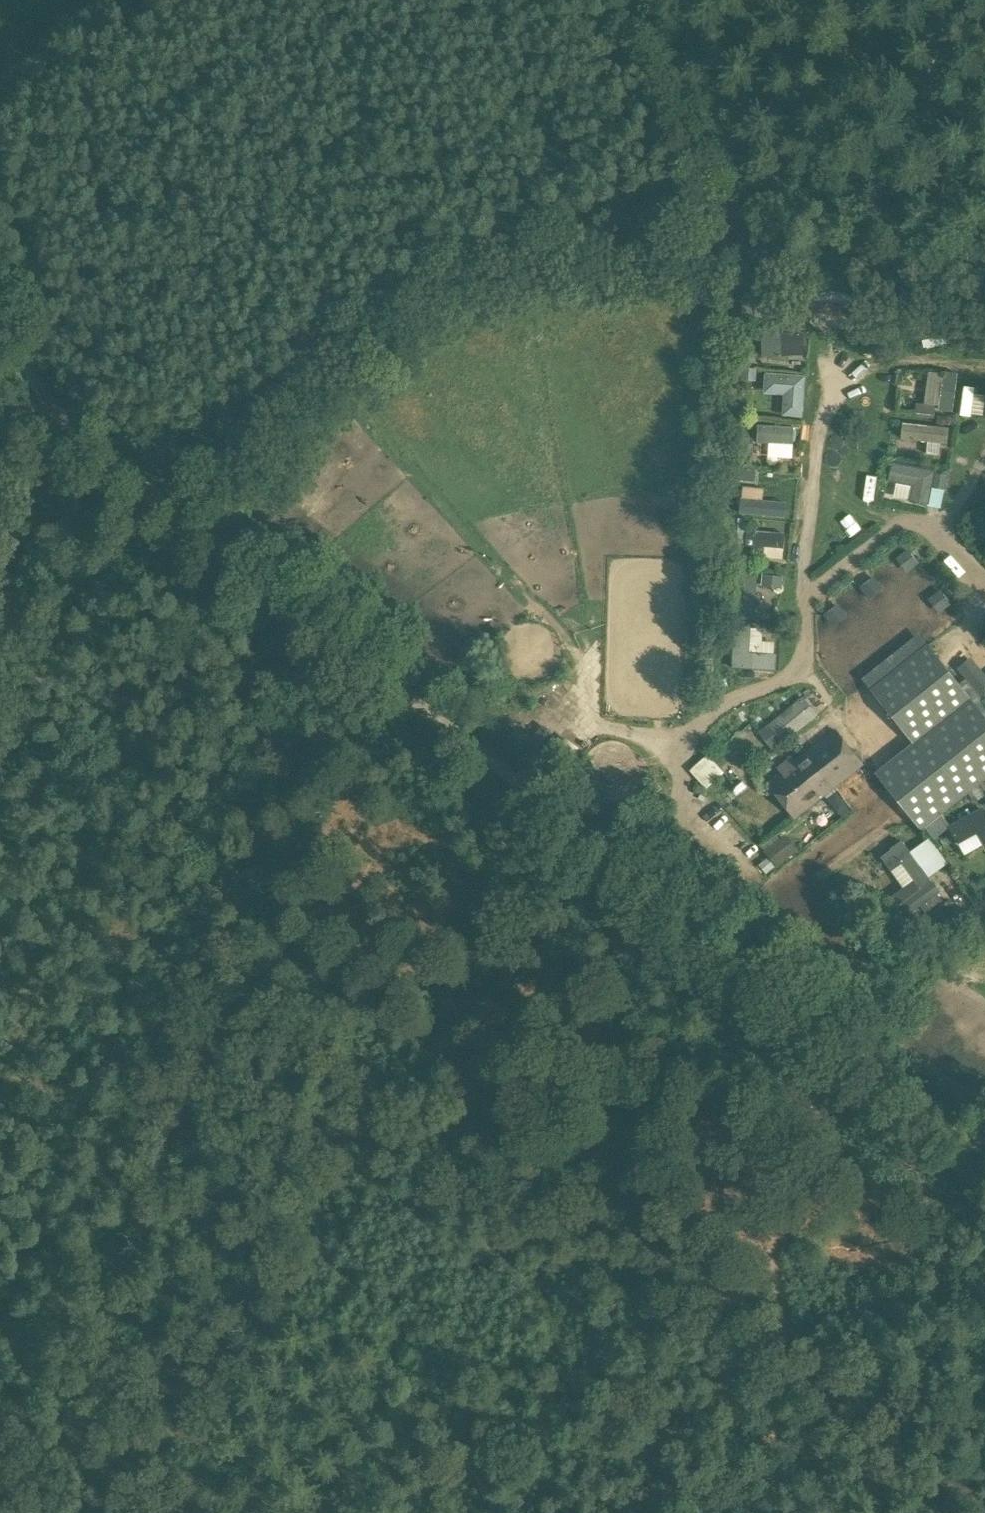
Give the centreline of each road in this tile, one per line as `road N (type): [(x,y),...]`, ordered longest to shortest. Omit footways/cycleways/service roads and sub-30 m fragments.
road 1 (unclassified): [(984,1146),(83,440)]
road 2 (track): [(984,256),(522,246),(476,259),(387,308),(306,374),(182,519)]
road 3 (track): [(533,793),(603,731),(673,740),(795,675),(808,641),(804,595),(894,525),(934,527),(984,588)]
road 4 (track): [(705,246),(701,166),(634,0)]
road 5 (track): [(804,595),(820,433),(843,369)]
road 6 (track): [(83,440),(42,481),(0,585)]
road 7 (unclassified): [(0,312),(43,396),(83,440)]

